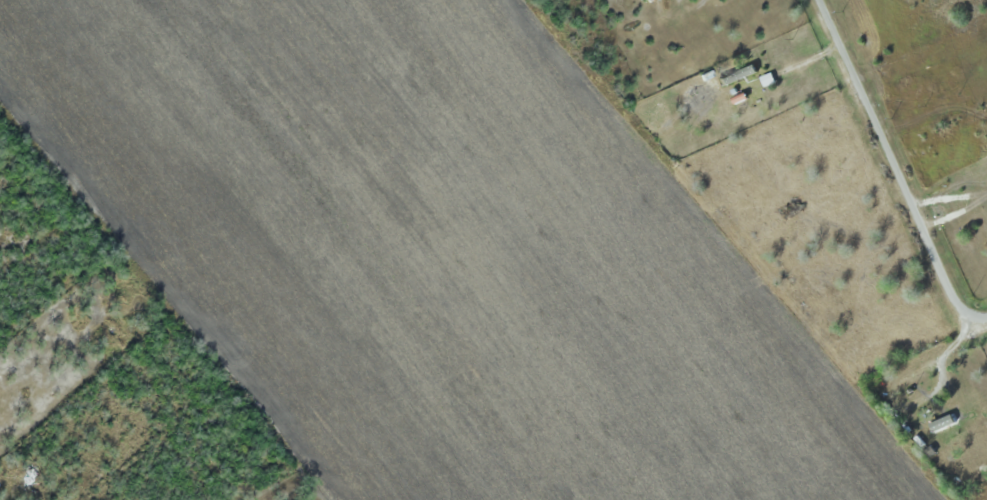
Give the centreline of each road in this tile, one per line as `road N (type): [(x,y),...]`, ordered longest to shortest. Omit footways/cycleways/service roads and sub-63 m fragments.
road 1 (residential): [(971,316),(957,303),(819,0)]

